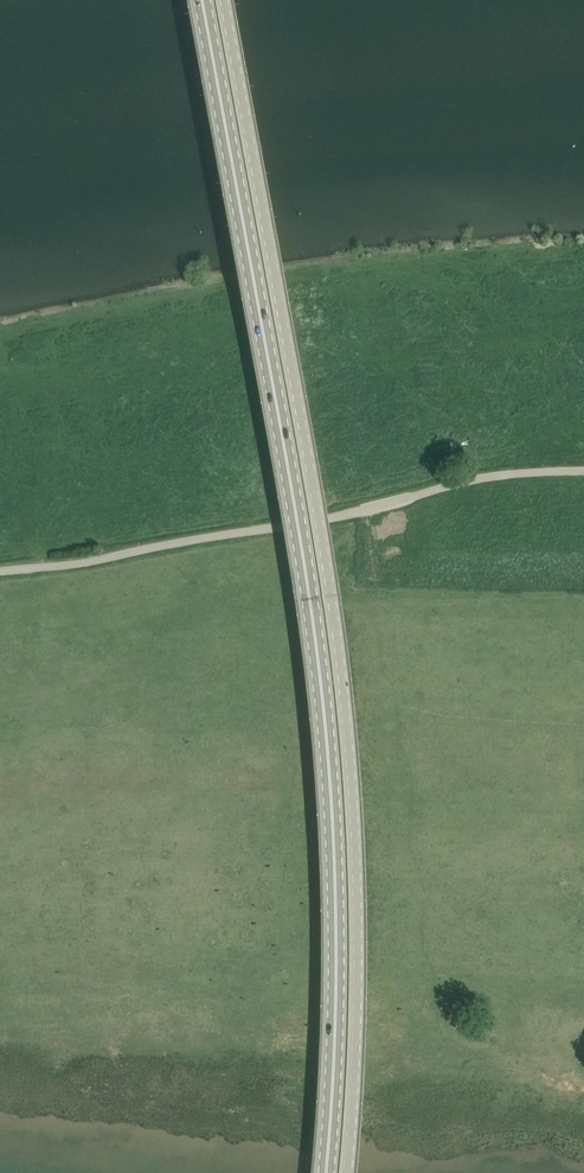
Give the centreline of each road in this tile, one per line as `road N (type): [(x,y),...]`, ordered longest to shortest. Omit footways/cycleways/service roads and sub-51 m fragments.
road 1 (primary): [(326,1172),(336,1003),(323,683),(201,0)]
road 2 (unclassified): [(346,1172),(356,1020),(349,735),(223,0)]
road 3 (unclassified): [(583,470),(467,480),(340,514),(0,571)]

